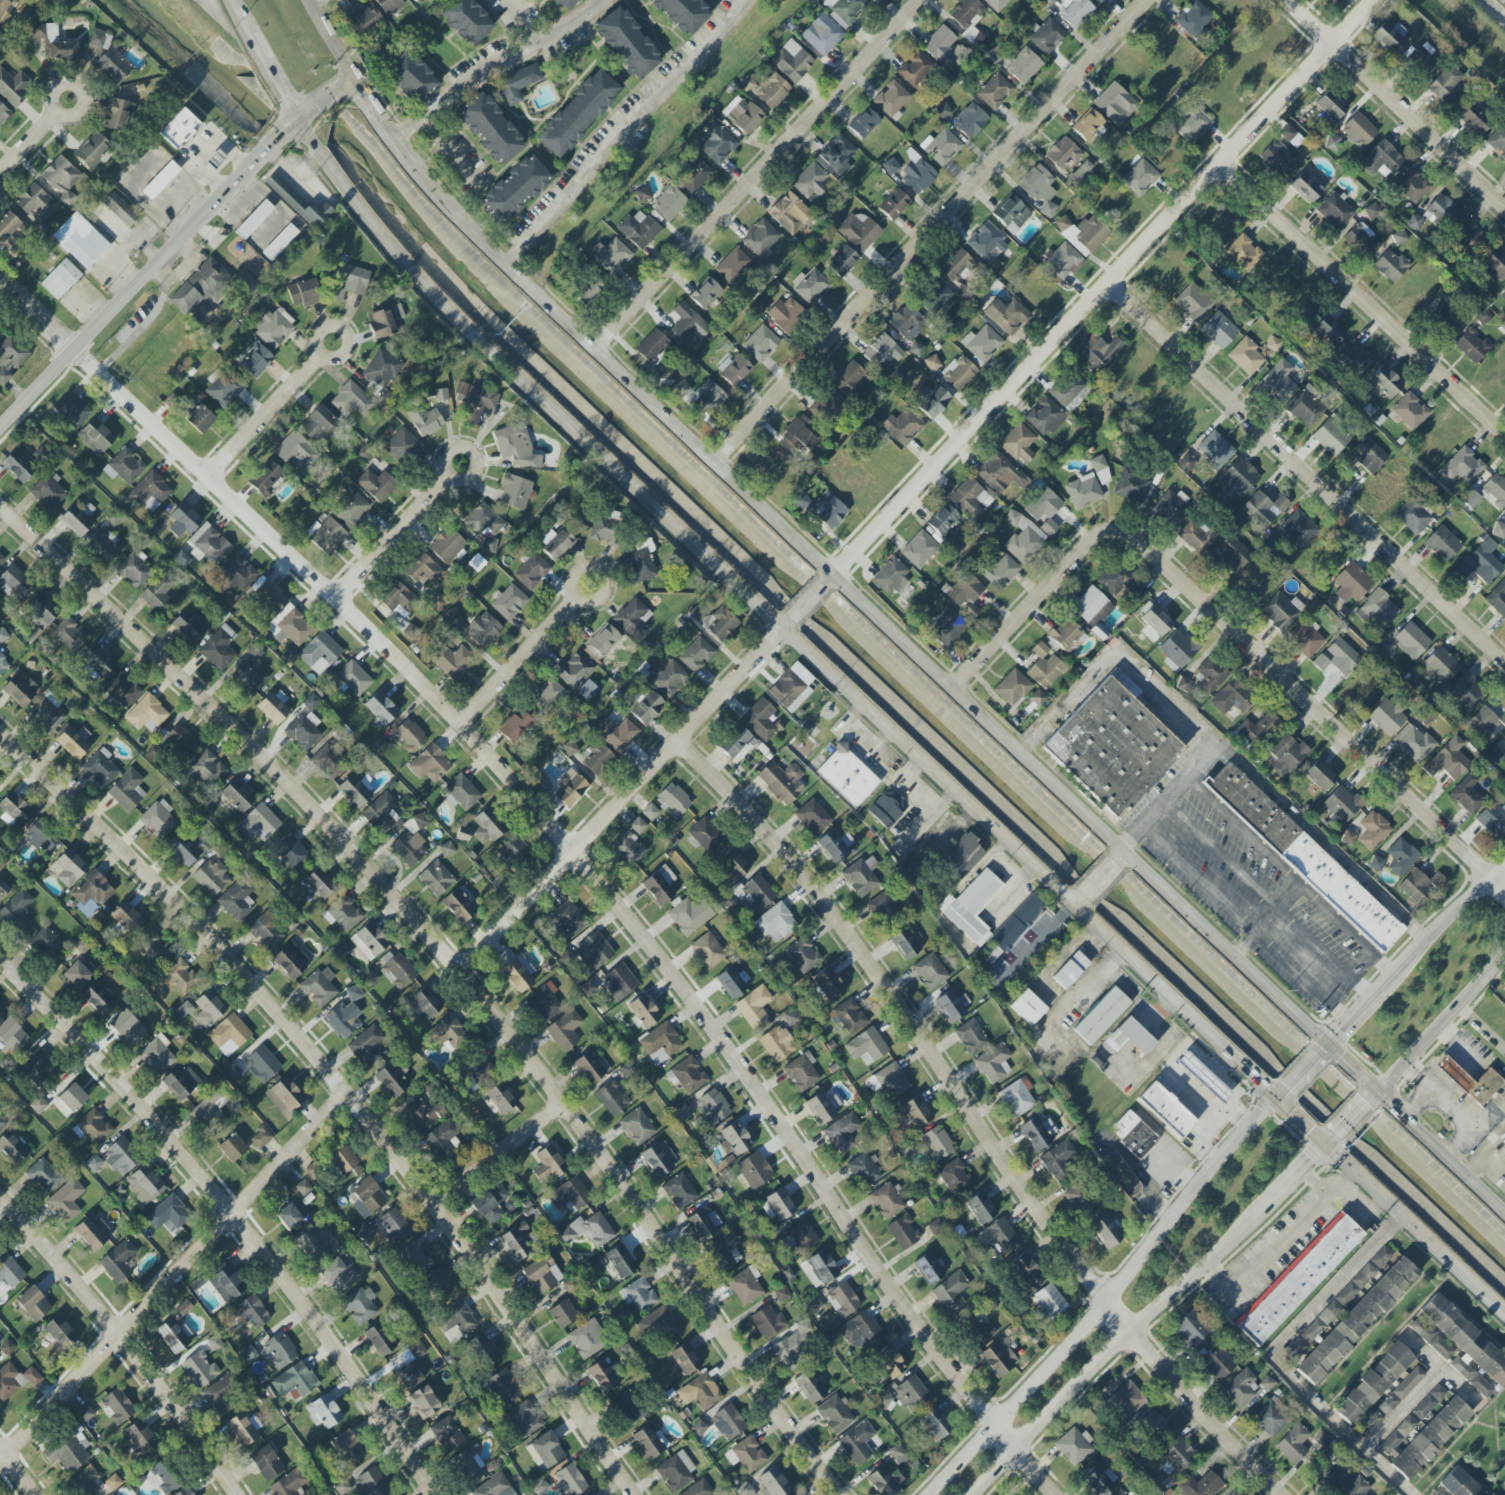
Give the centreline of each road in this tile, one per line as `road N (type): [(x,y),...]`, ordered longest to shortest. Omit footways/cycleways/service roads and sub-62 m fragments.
road 1 (secondary): [(298,119),(363,212),(476,336),(1504,1312)]
road 2 (residential): [(0,275),(464,725),(573,849),(742,1070),(930,1346),(1053,1494)]
road 3 (secondary): [(1504,1212),(537,300),(406,151)]
road 4 (residential): [(678,742),(781,852),(860,954),(1128,1331),(1278,1494)]
road 5 (residential): [(826,583),(1374,0)]
road 6 (residential): [(952,689),(1091,539),(1117,529),(1504,890)]
road 7 (residential): [(0,961),(233,1214),(430,1494)]
road 8 (residential): [(0,503),(241,737),(463,972)]
road 9 (residential): [(463,972),(837,1494)]
road 10 (residential): [(711,461),(1146,0)]
road 11 (residential): [(1106,284),(1504,659)]
road 12 (residential): [(0,1463),(347,1095)]
road 13 (residential): [(0,733),(181,909),(347,1095)]
road 14 (tertiary): [(0,426),(283,130),(351,80)]
road 15 (residential): [(347,1095),(435,1204),(632,1494)]
road 16 (residential): [(591,348),(922,0)]
road 17 (residential): [(463,972),(791,622)]
road 18 (residential): [(1216,165),(1504,437)]
road 19 (residential): [(0,1197),(122,1334),(232,1494)]
road 20 (residential): [(1284,0),(1504,210)]
road 21 (secondary): [(1275,1097),(1105,1301)]
road 22 (secondary): [(1105,1301),(930,1494)]
road 23 (secondary): [(975,1494),(1128,1331)]
road 24 (secondary): [(1378,1090),(1504,952)]
road 25 (residential): [(464,725),(574,600)]
road 26 (residential): [(337,599),(448,476)]
road 27 (residential): [(435,1204),(563,1103)]
road 28 (secondary): [(1128,1331),(1250,1224)]
road 29 (residential): [(210,475),(320,356)]
road 30 (secondary): [(1504,866),(1398,969)]

